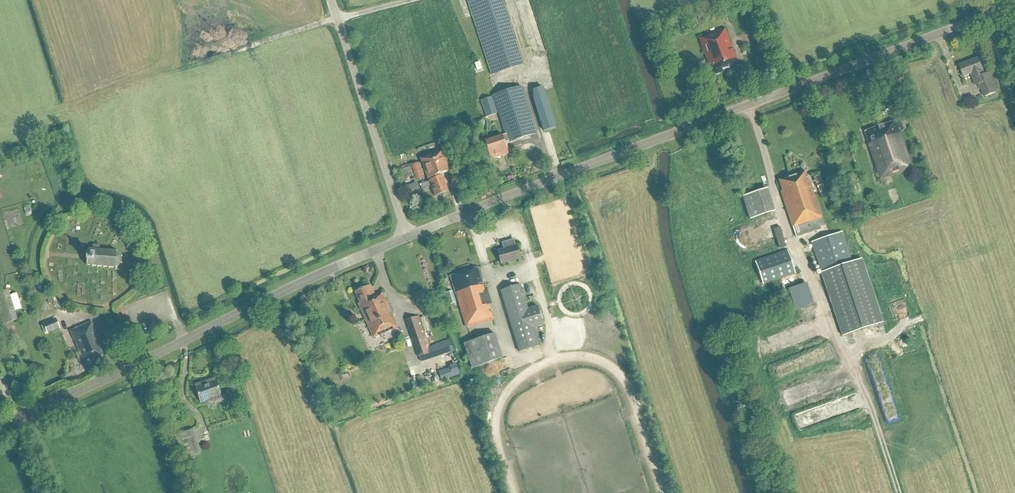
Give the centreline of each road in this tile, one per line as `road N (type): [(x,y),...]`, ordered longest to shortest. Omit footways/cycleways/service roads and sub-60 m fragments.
road 1 (tertiary): [(406,237),(1014,6)]
road 2 (tertiary): [(0,427),(406,237)]
road 3 (unclassified): [(331,0),(406,237)]
road 4 (track): [(854,364),(900,492)]

